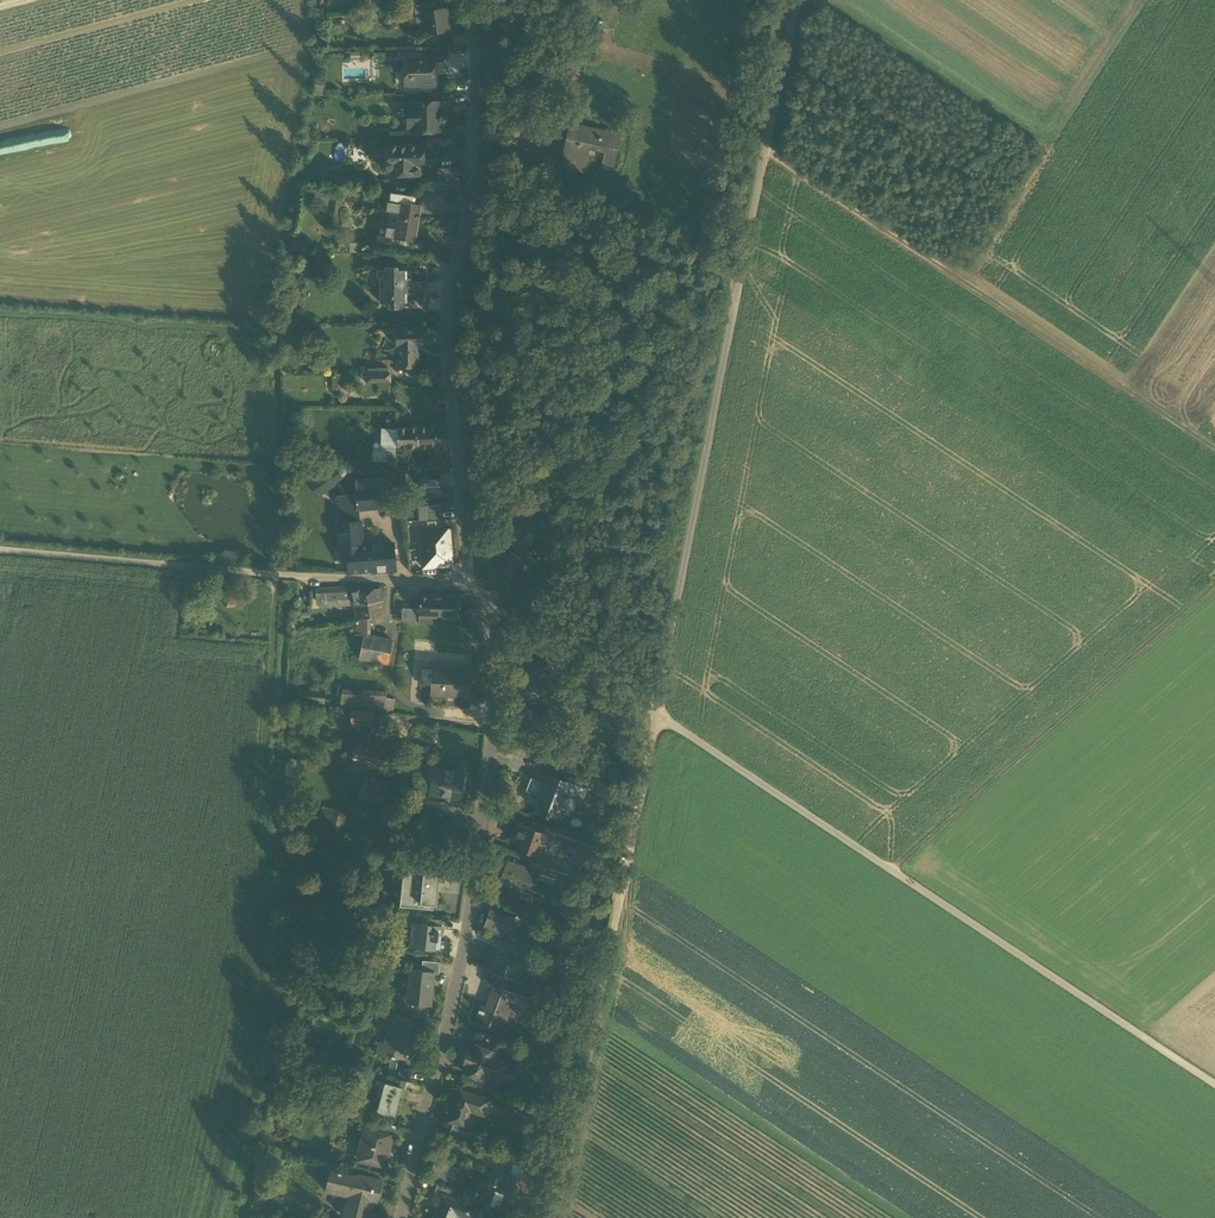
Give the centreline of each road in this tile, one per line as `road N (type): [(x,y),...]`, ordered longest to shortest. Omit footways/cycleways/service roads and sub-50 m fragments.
road 1 (residential): [(464,0),(474,34),(474,143),(469,212),(444,330),(473,586),(497,688),(470,921),(400,1217)]
road 2 (track): [(795,0),(654,713)]
road 3 (track): [(1214,1083),(654,713)]
road 4 (track): [(1214,448),(763,147)]
road 5 (track): [(654,713),(554,1217)]
road 6 (track): [(473,586),(0,550)]
road 7 (track): [(892,869),(1214,587)]
road 8 (track): [(479,602),(582,653),(654,713)]

